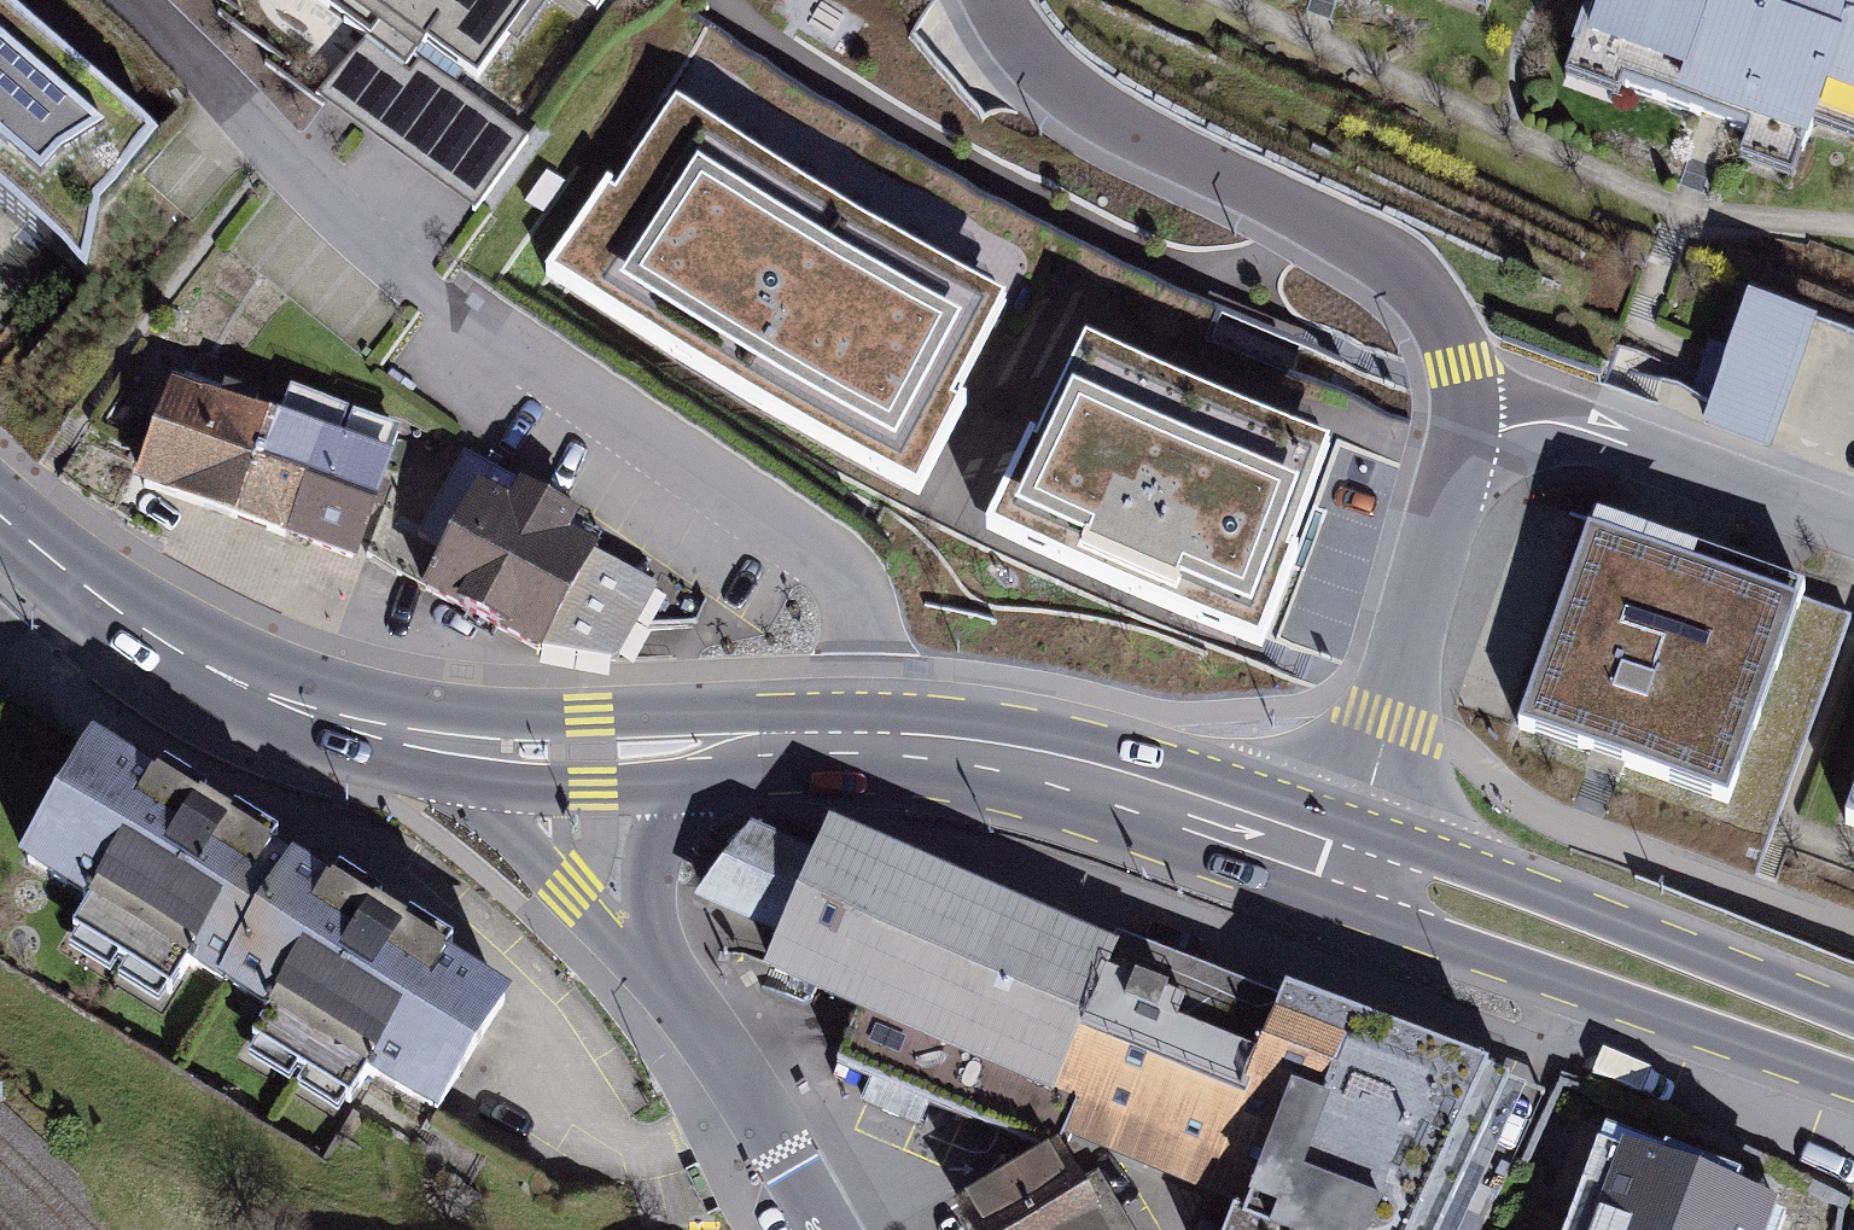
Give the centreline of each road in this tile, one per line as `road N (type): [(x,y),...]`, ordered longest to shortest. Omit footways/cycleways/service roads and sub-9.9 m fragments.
road 1 (residential): [(872,740),(870,617),(829,564),(526,346),(449,302),(286,169),(134,0)]
road 2 (residential): [(1468,431),(1468,399),(1447,327),(1395,265),(1083,102),(1044,68),(995,0)]
road 3 (secondary): [(1352,860),(1427,928),(1609,1001),(1853,1082)]
road 4 (secondary): [(1853,1018),(1453,862),(1352,860)]
road 5 (secondary): [(1352,860),(1066,763),(969,744),(872,740)]
road 6 (residential): [(1352,860),(1468,431)]
road 7 (secondary): [(0,516),(146,630),(217,671),(287,704),(367,725)]
road 8 (residential): [(1468,431),(1565,430),(1605,439),(1853,527)]
road 9 (unclassified): [(367,725),(498,818),(650,956)]
road 10 (secondary): [(699,744),(510,748),(367,725)]
road 11 (unclassified): [(650,956),(736,1075),(830,1229)]
road 12 (unclassified): [(650,956),(650,874),(668,802),(699,744)]
road 13 (secondary): [(872,740),(699,744)]

